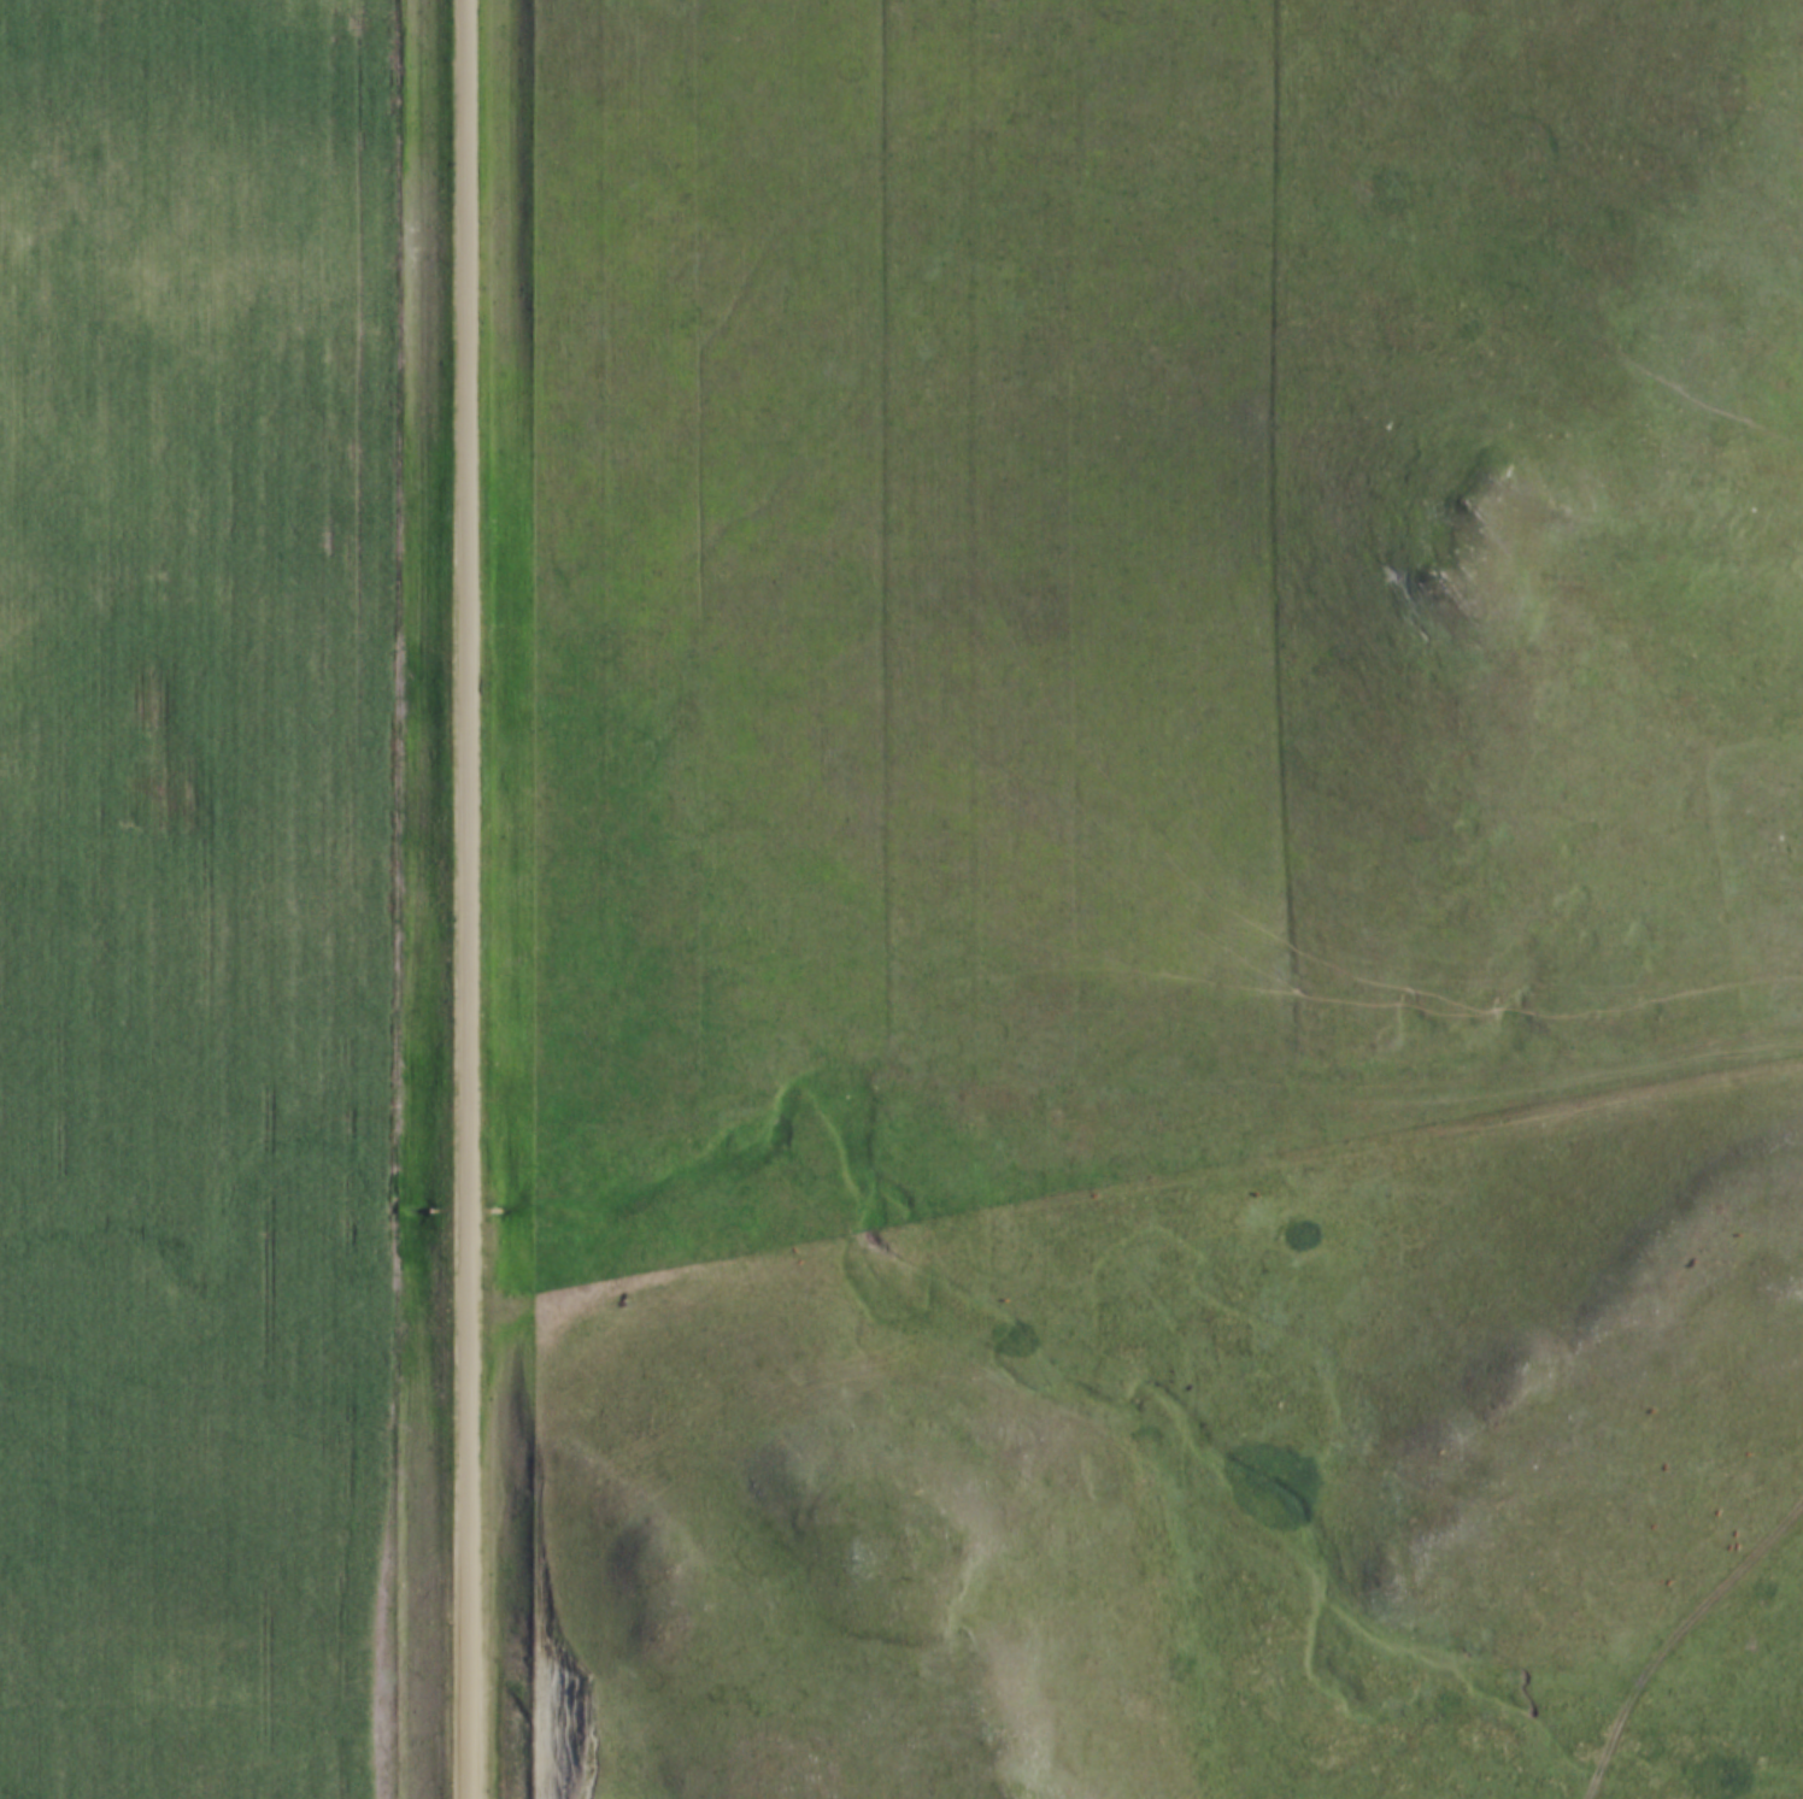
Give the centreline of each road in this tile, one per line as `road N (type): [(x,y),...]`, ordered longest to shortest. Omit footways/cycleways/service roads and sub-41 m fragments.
road 1 (tertiary): [(473,1798),(469,0)]

